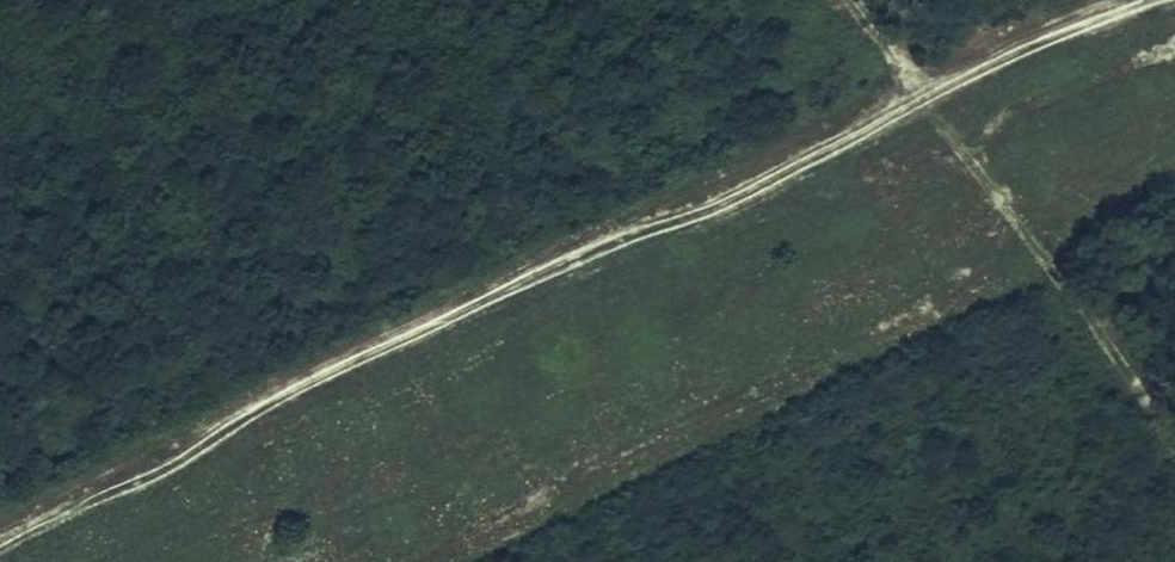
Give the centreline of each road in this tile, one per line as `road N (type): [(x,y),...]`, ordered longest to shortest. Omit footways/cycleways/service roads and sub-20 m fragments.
road 1 (track): [(922,81),(0,528)]
road 2 (track): [(482,561),(1084,265),(1174,211)]
road 3 (track): [(922,81),(1105,0)]

